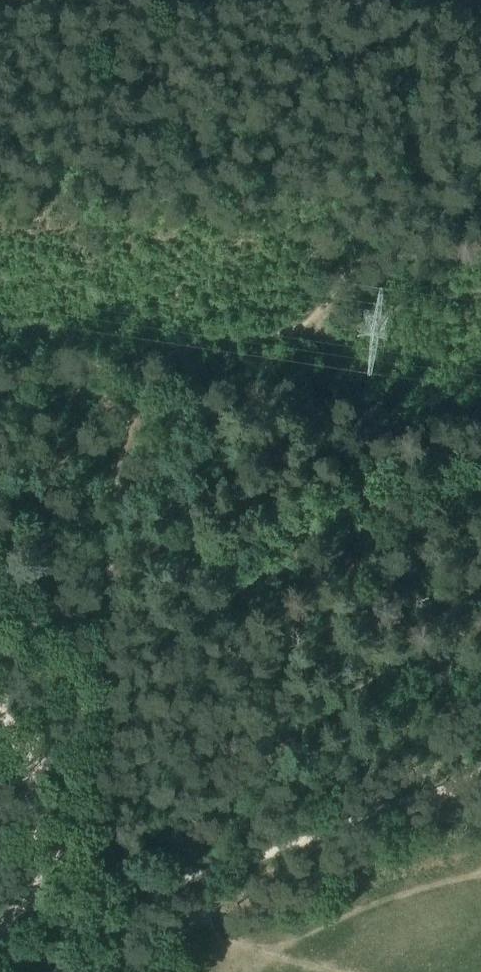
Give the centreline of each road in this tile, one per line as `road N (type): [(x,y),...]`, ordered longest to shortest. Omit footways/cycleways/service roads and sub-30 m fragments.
road 1 (track): [(0,5),(152,0)]

